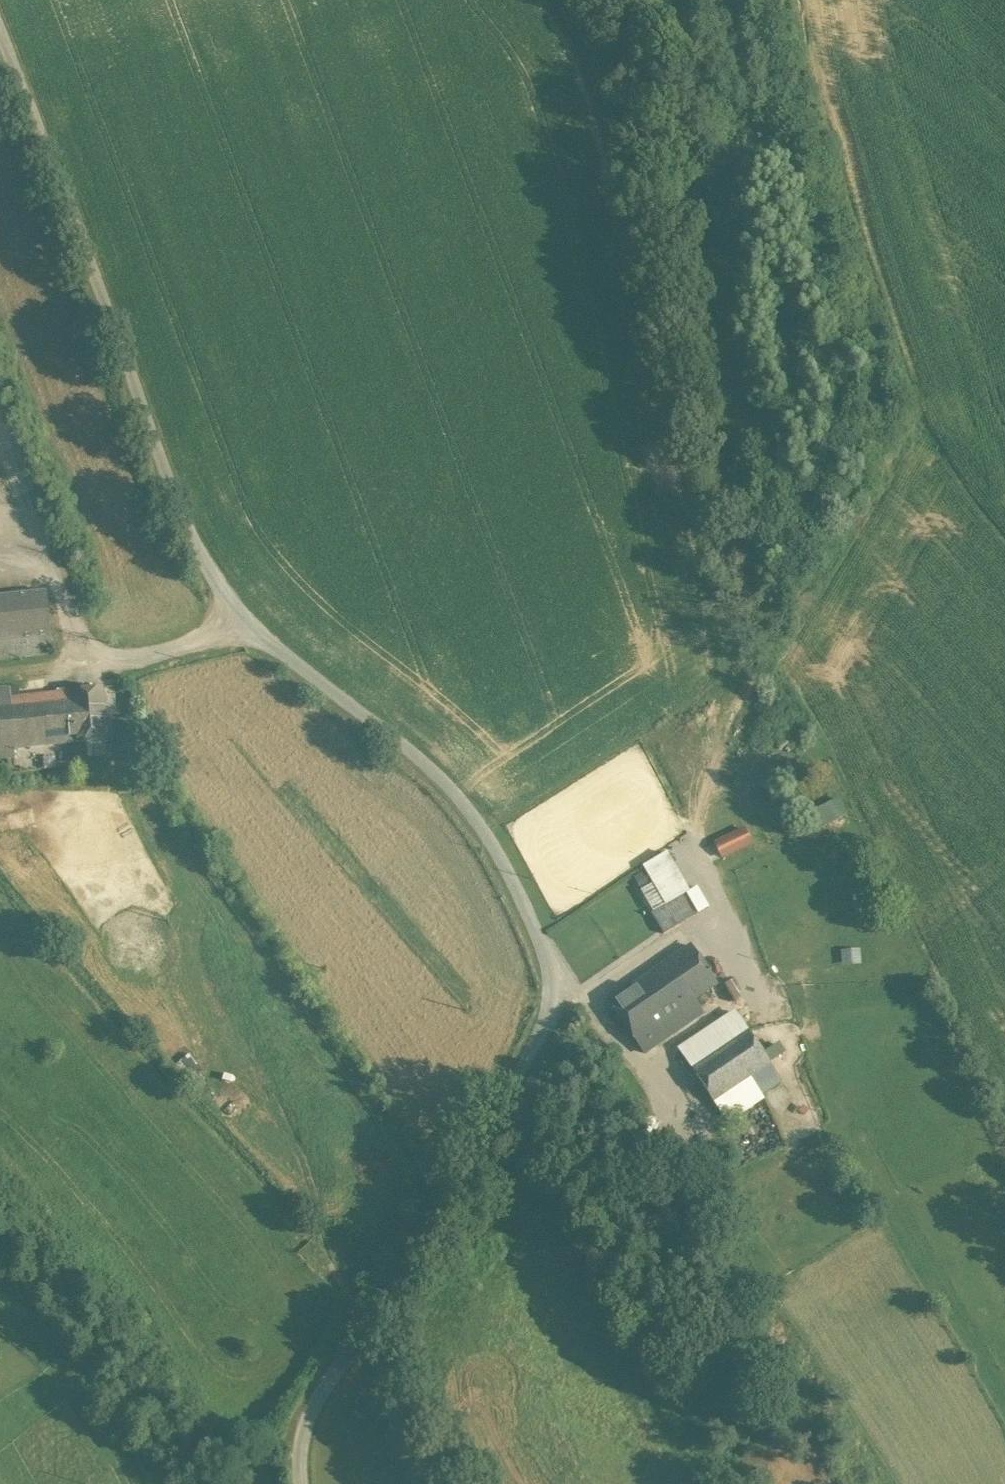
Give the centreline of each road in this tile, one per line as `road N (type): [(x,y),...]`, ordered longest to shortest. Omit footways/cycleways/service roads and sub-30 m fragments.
road 1 (unclassified): [(299,1483),(298,1424),(548,1013),(555,981),(498,832),(390,723),(238,619),(198,550),(0,3)]

